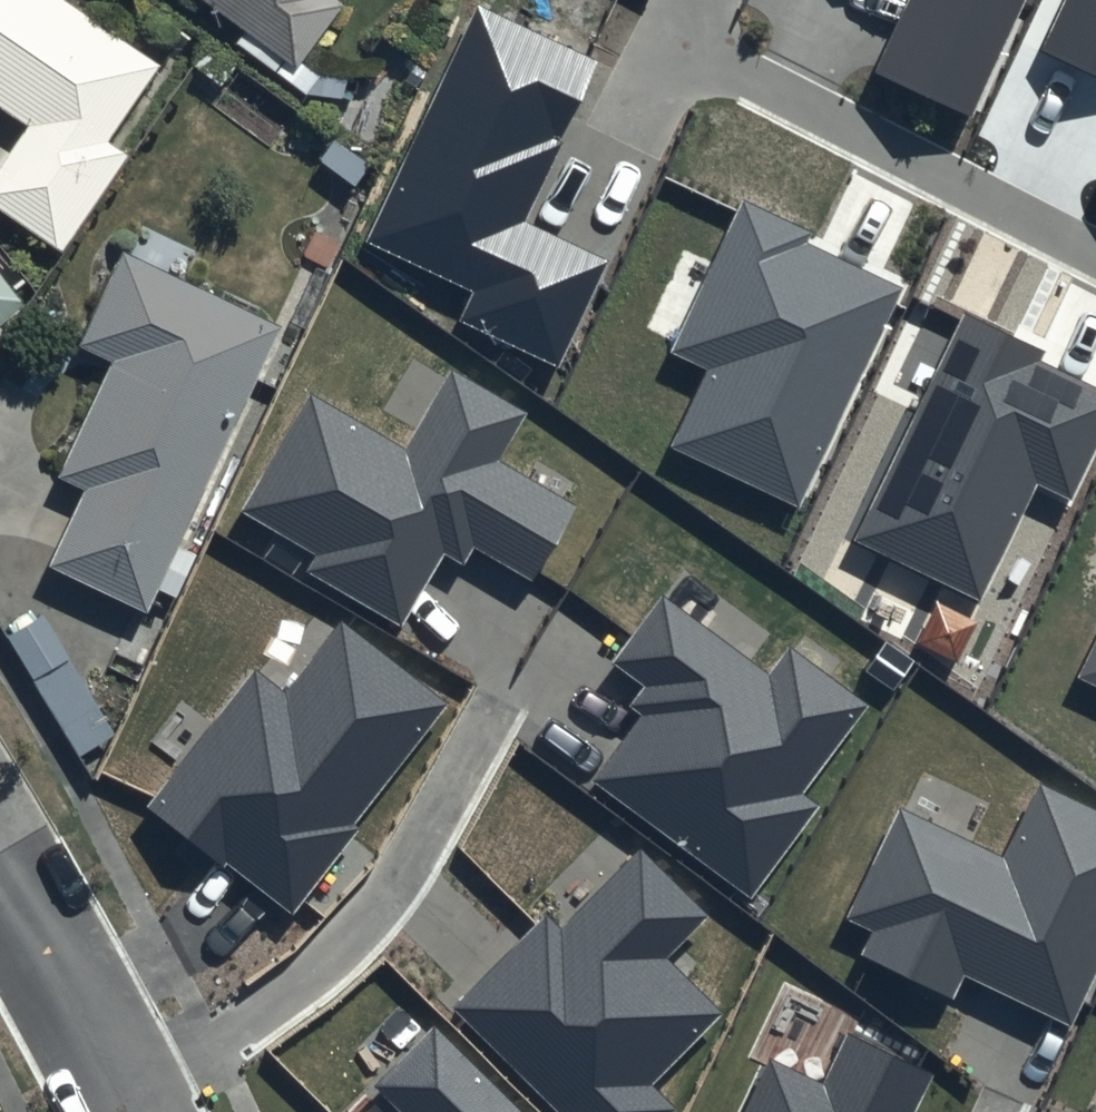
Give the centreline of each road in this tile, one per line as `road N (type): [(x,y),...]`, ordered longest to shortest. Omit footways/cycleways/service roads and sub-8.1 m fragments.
road 1 (residential): [(679,34),(1095,254)]
road 2 (residential): [(0,863),(136,1111)]

